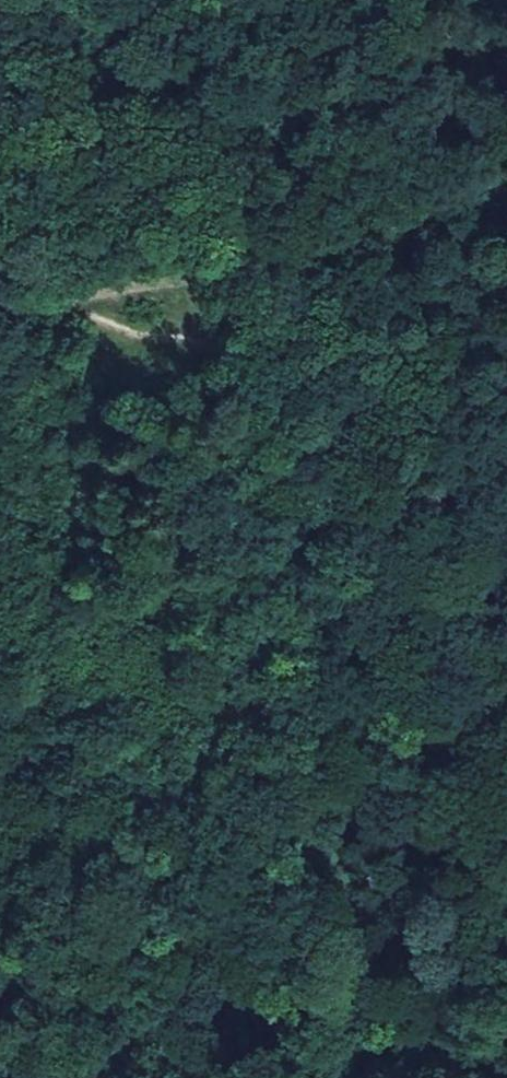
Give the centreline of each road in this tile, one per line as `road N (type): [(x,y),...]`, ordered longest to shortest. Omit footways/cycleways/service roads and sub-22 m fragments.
road 1 (track): [(368,1077),(344,993),(326,840),(334,626),(324,514),(275,396),(228,345),(145,336),(82,307)]
road 2 (track): [(506,210),(31,317)]
road 3 (track): [(506,706),(409,1077)]

